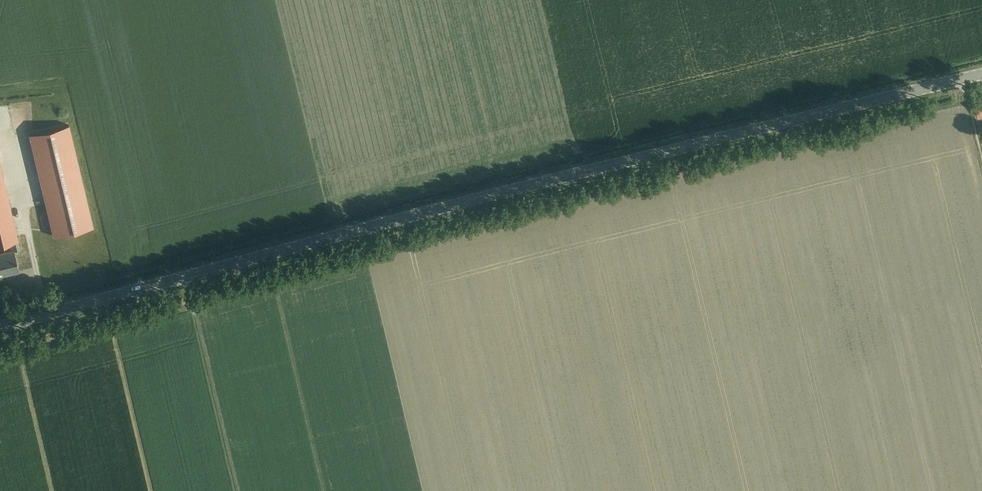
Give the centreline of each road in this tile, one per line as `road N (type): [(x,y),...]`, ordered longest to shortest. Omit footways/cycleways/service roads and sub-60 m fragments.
road 1 (secondary): [(0,328),(981,77)]

